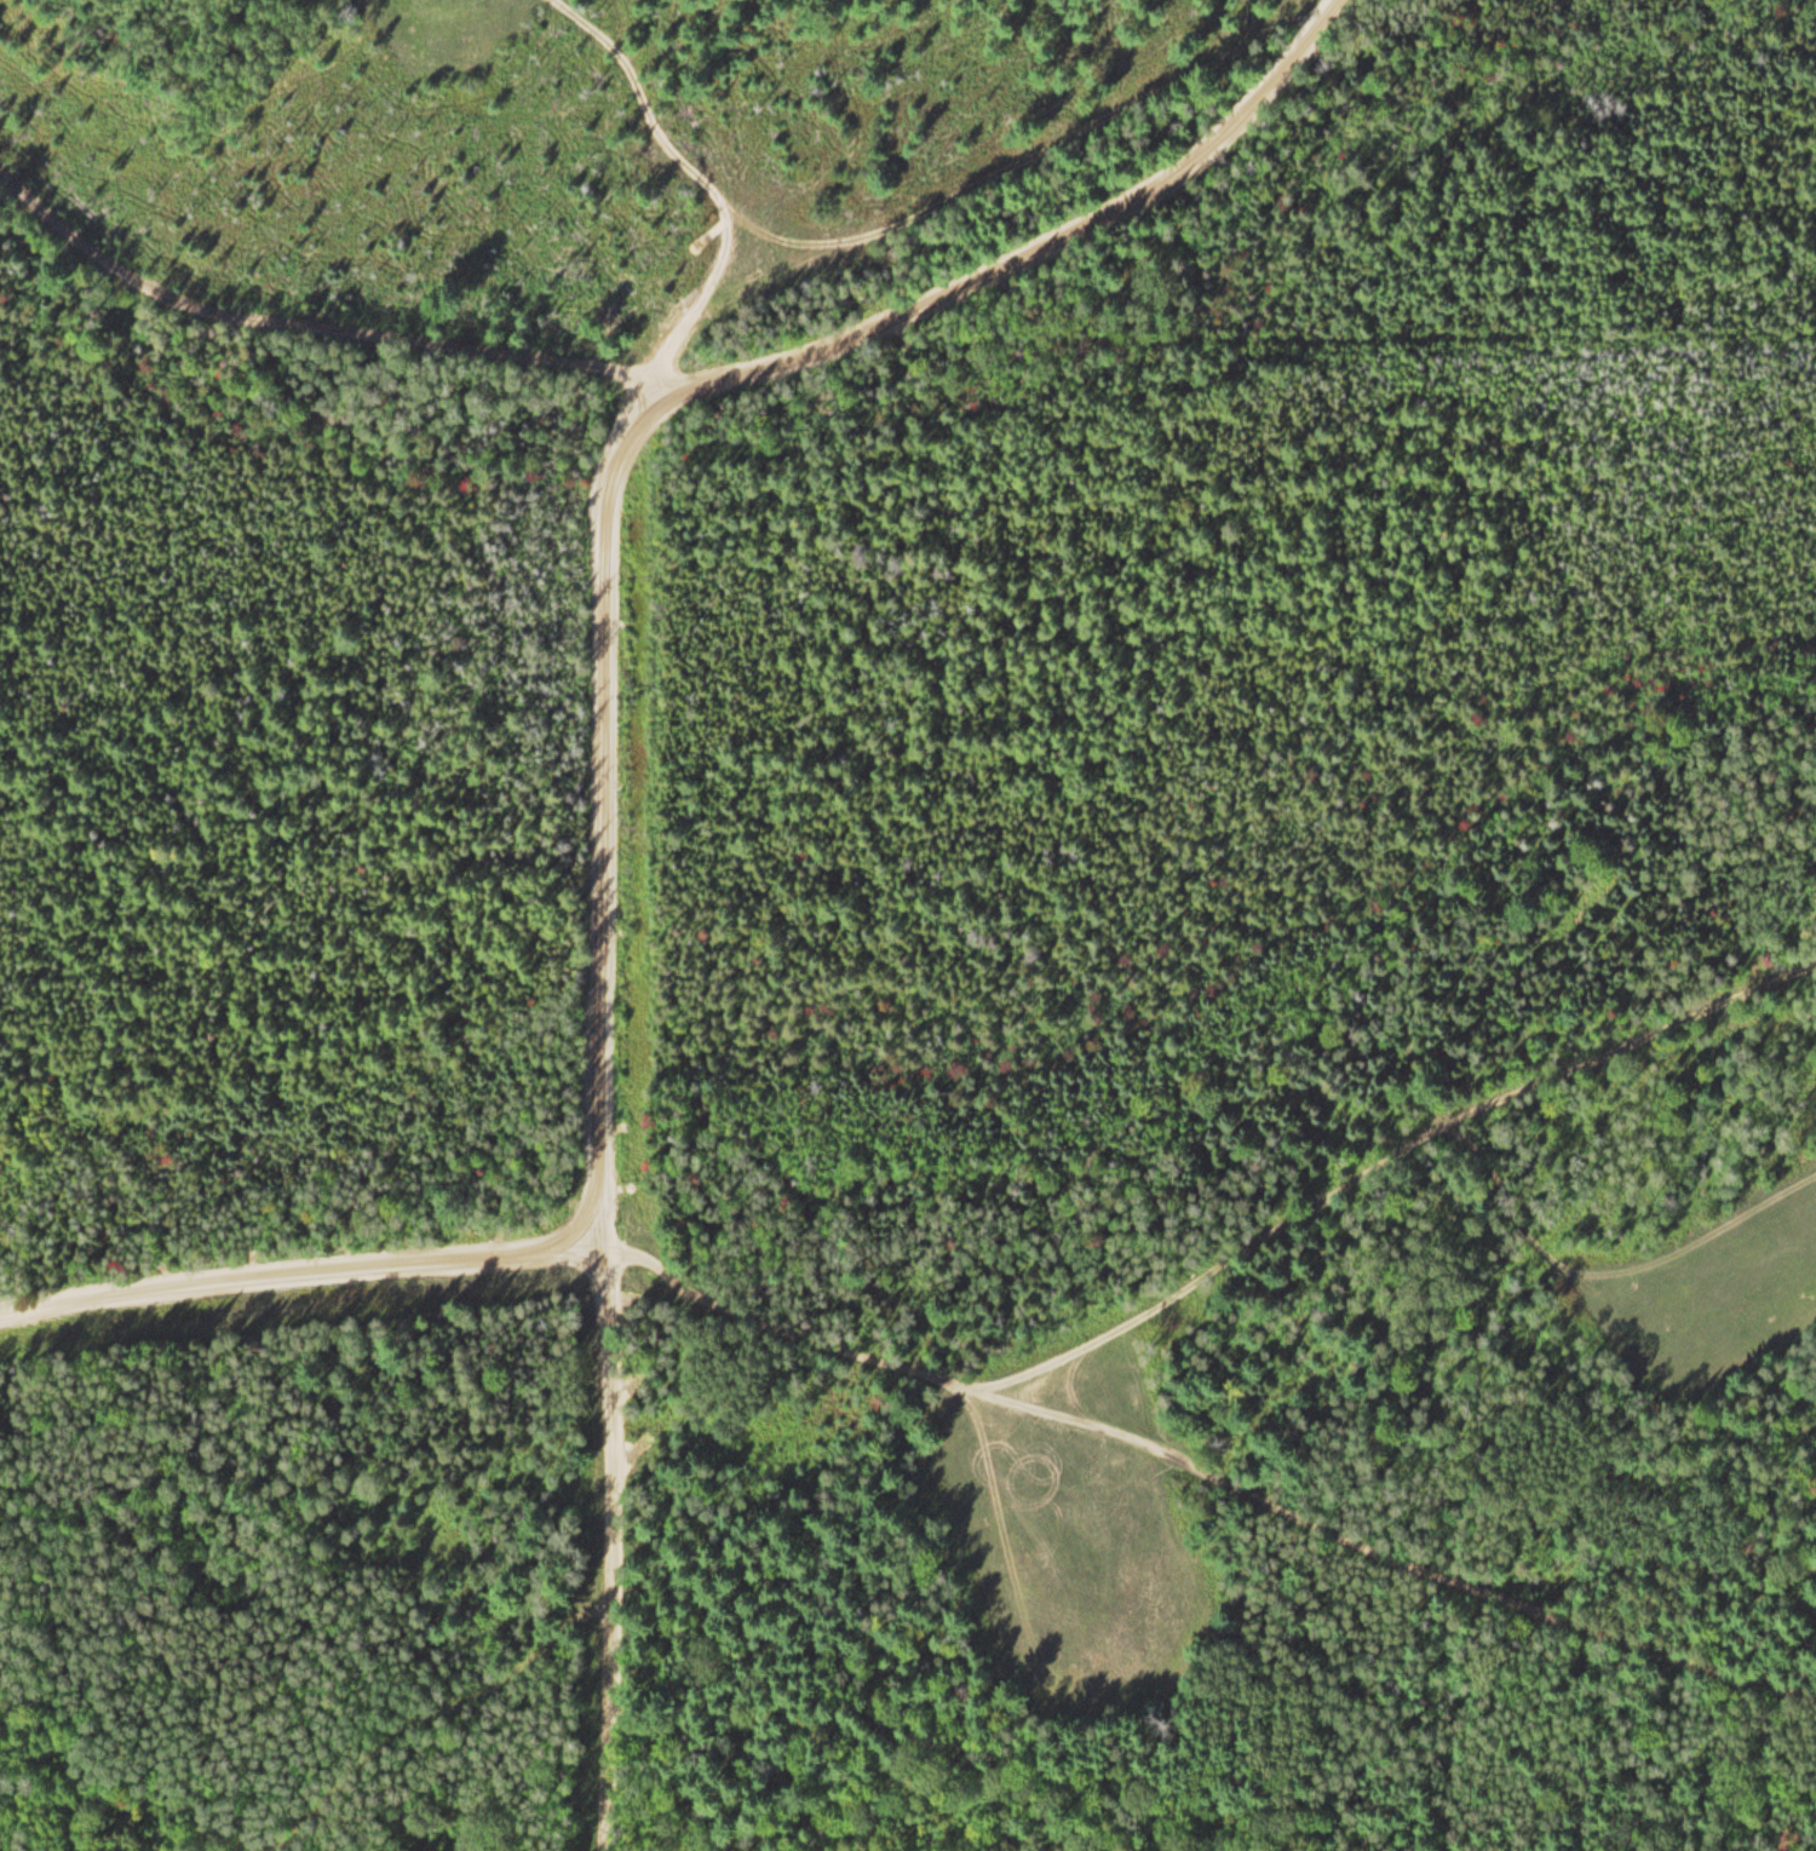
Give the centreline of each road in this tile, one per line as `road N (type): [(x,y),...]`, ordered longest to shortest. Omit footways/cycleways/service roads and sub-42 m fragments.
road 1 (residential): [(599,1266),(605,485),(619,433),(654,384),(765,370),(828,349),(1004,268),(1199,160),(1335,0)]
road 2 (track): [(599,1266),(977,1389),(1087,1349),(1350,1156),(1478,1091),(1645,1033),(1815,952)]
road 3 (track): [(1815,1689),(1493,1596),(977,1389)]
road 4 (track): [(654,384),(390,320),(230,314),(120,283),(0,200)]
road 5 (residential): [(0,1327),(289,1289),(599,1266)]
road 6 (residential): [(590,1850),(599,1266)]

